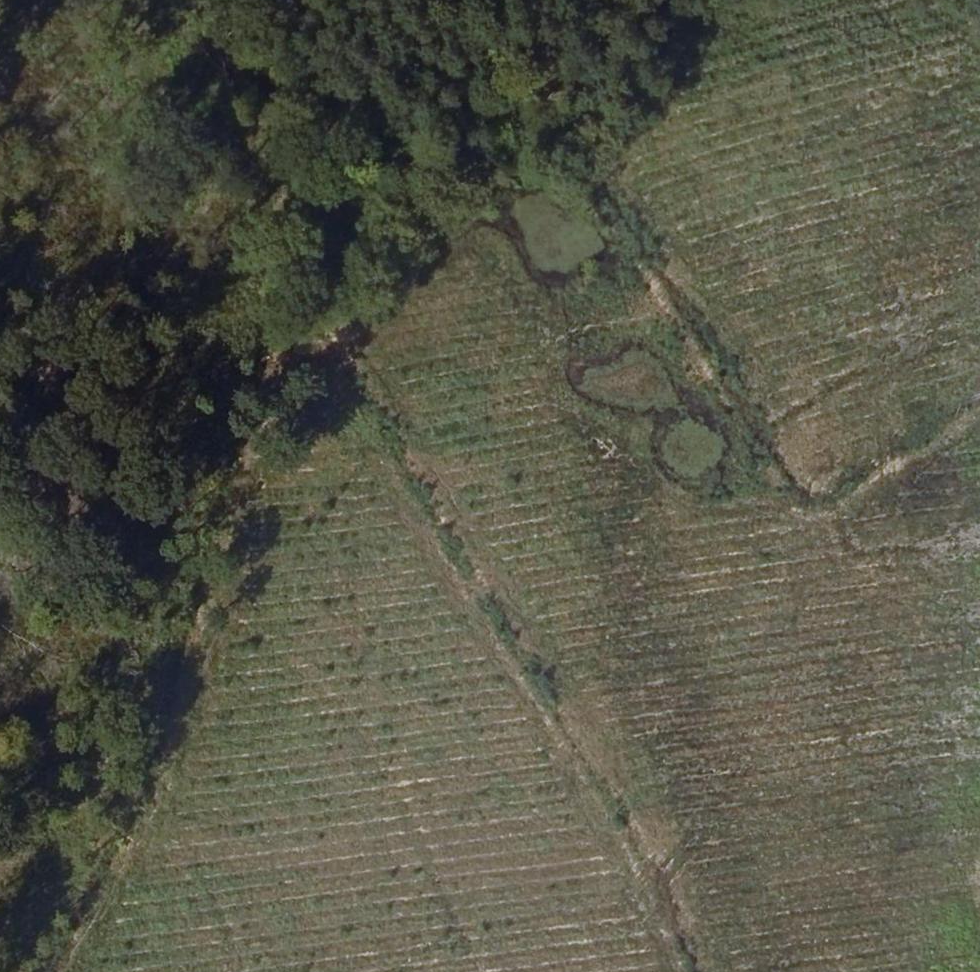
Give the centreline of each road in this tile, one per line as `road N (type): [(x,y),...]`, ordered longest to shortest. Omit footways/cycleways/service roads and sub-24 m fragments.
road 1 (track): [(979,882),(146,837)]

